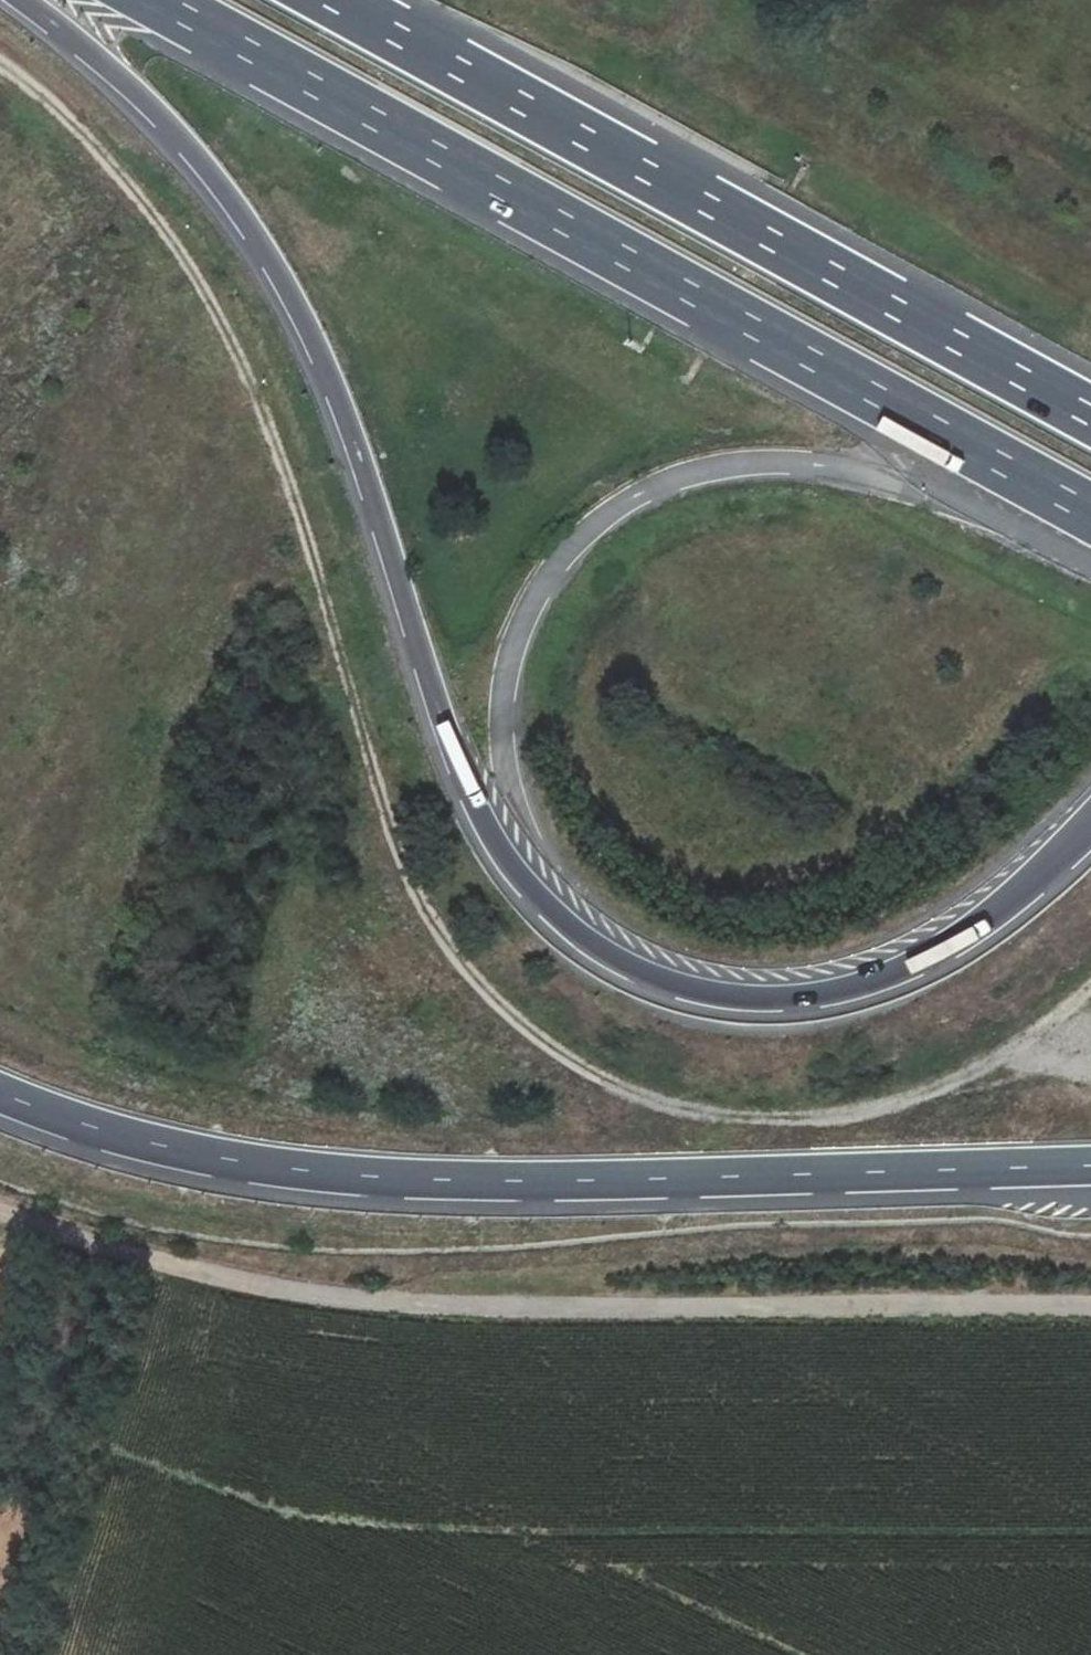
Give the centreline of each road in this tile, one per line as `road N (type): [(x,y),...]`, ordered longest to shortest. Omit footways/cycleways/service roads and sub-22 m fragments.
road 1 (track): [(1090,986),(1053,1020),(898,1101),(763,1121),(646,1102),(538,1041),(463,975),(422,909),(383,814),(353,694),(248,381),(190,267),(113,171),(0,62)]
road 2 (motorway): [(21,0),(147,103),(215,180),(275,269),(354,442),(474,800),(519,877),(573,935),(643,976),(730,999),(846,991),(912,968),(982,923),(1090,824)]
road 3 (motorway): [(0,1093),(158,1145),(371,1177),(512,1181),(1090,1167)]
road 4 (track): [(1090,1296),(419,1302),(284,1287),(0,1211)]
road 5 (motorway): [(157,0),(1090,514)]
road 6 (motorway): [(1090,417),(333,0)]

